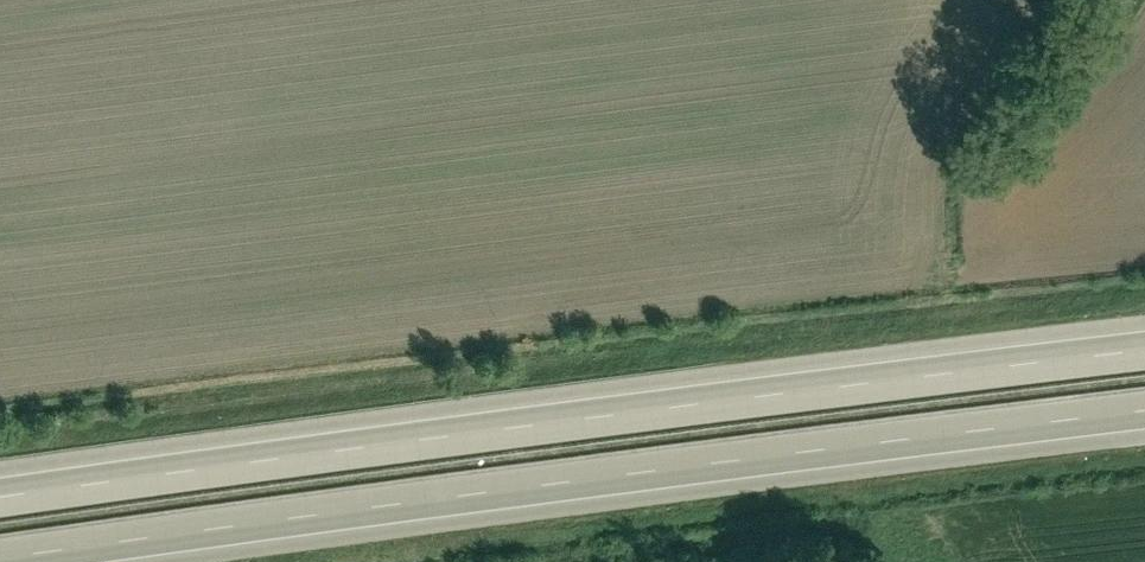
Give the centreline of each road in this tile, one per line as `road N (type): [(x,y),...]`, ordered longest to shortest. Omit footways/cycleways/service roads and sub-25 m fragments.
road 1 (motorway): [(1144,345),(527,417),(0,494)]
road 2 (motorway): [(0,559),(540,482),(1144,412)]

